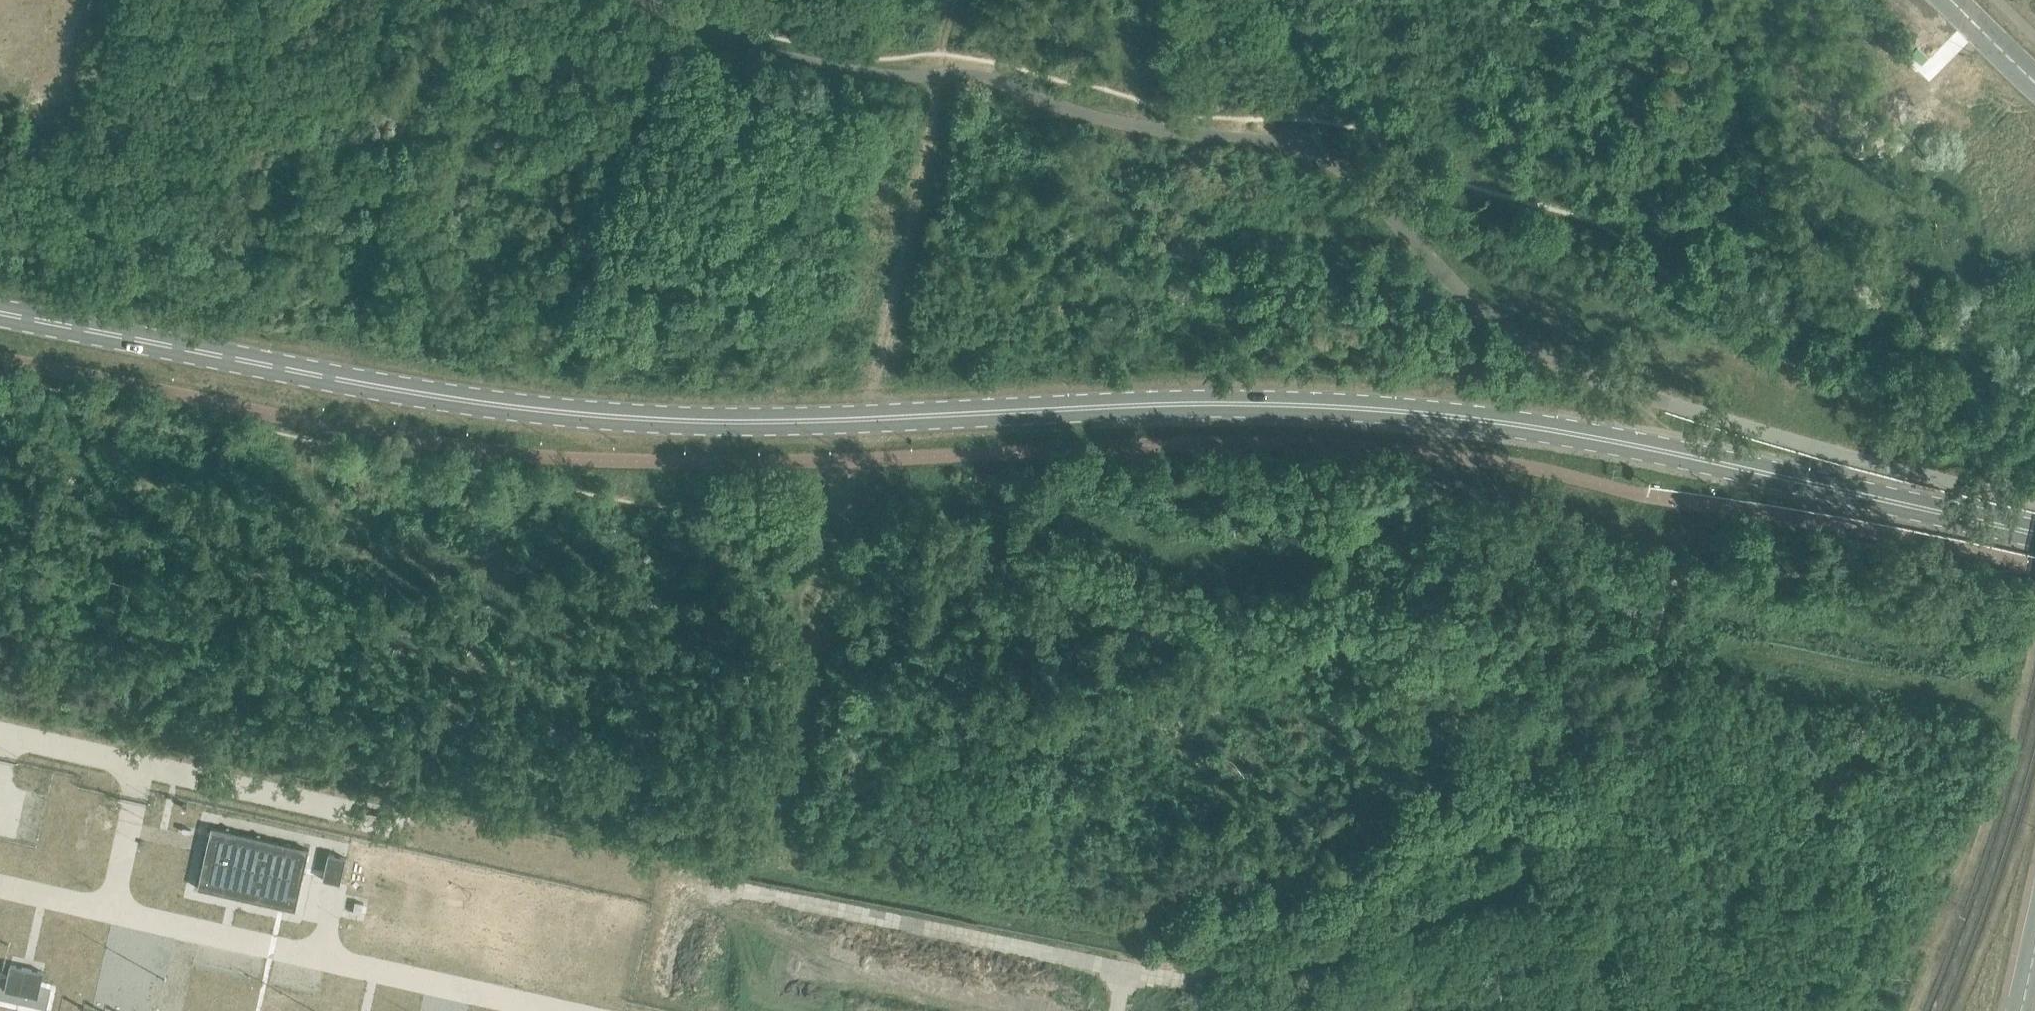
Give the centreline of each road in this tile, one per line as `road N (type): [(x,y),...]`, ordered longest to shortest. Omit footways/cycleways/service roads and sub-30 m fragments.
road 1 (secondary): [(2034,540),(1548,437),(1297,404),(625,417),(320,377),(0,314)]

